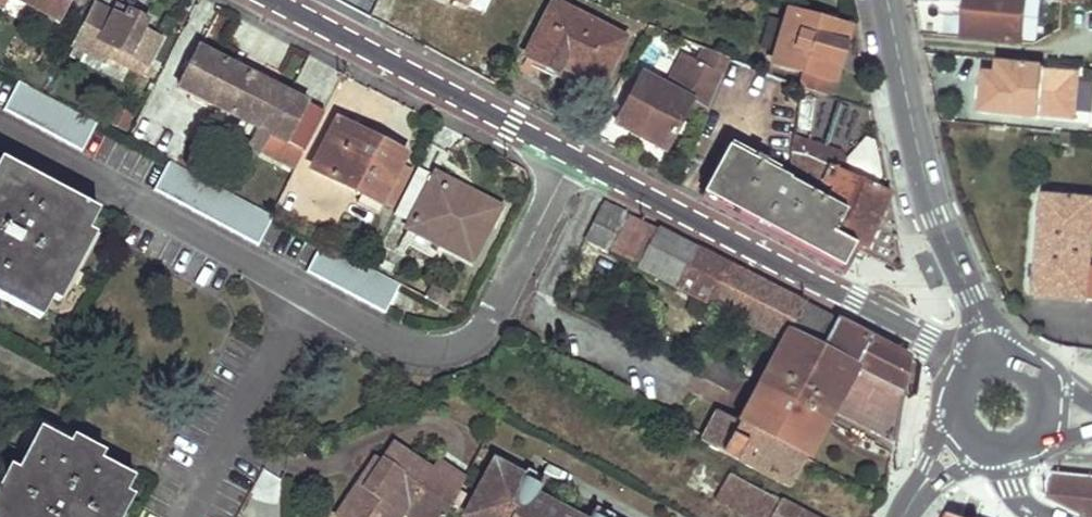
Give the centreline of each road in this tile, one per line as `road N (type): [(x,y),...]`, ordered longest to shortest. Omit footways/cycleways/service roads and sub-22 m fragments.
road 1 (residential): [(575,156),(477,336),(433,349),(409,346),(0,130)]
road 2 (tertiary): [(982,368),(575,156)]
road 3 (secondary): [(995,364),(922,170),(889,0)]
road 4 (tertiary): [(575,156),(276,0)]

